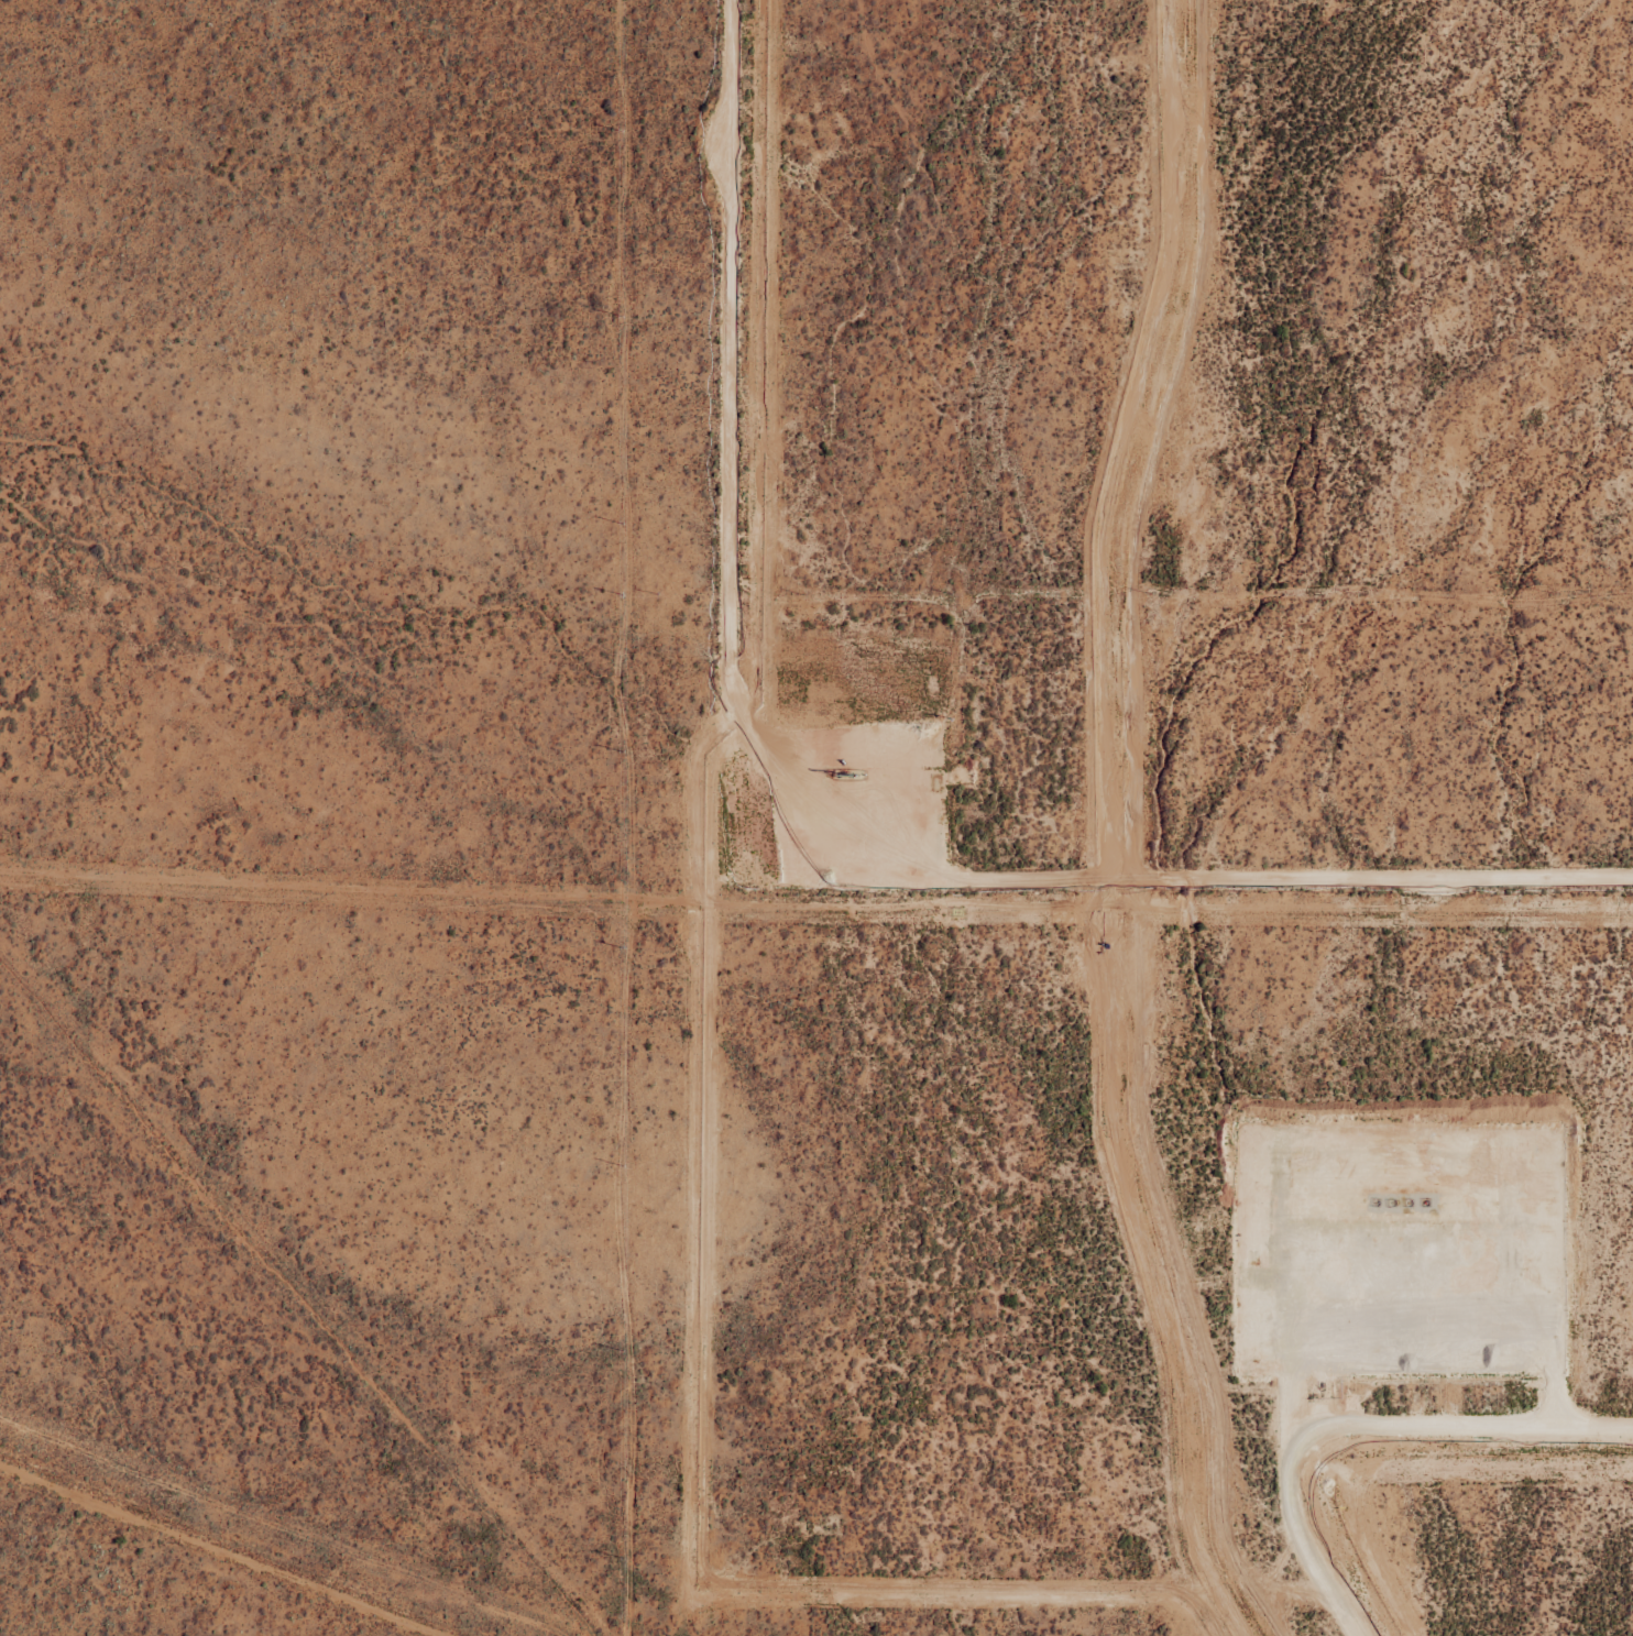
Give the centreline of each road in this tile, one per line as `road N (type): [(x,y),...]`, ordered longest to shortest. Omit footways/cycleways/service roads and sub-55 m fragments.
road 1 (residential): [(1632,872),(810,872),(722,657),(725,0)]
road 2 (residential): [(1632,1434),(1300,1438),(1388,1635)]

